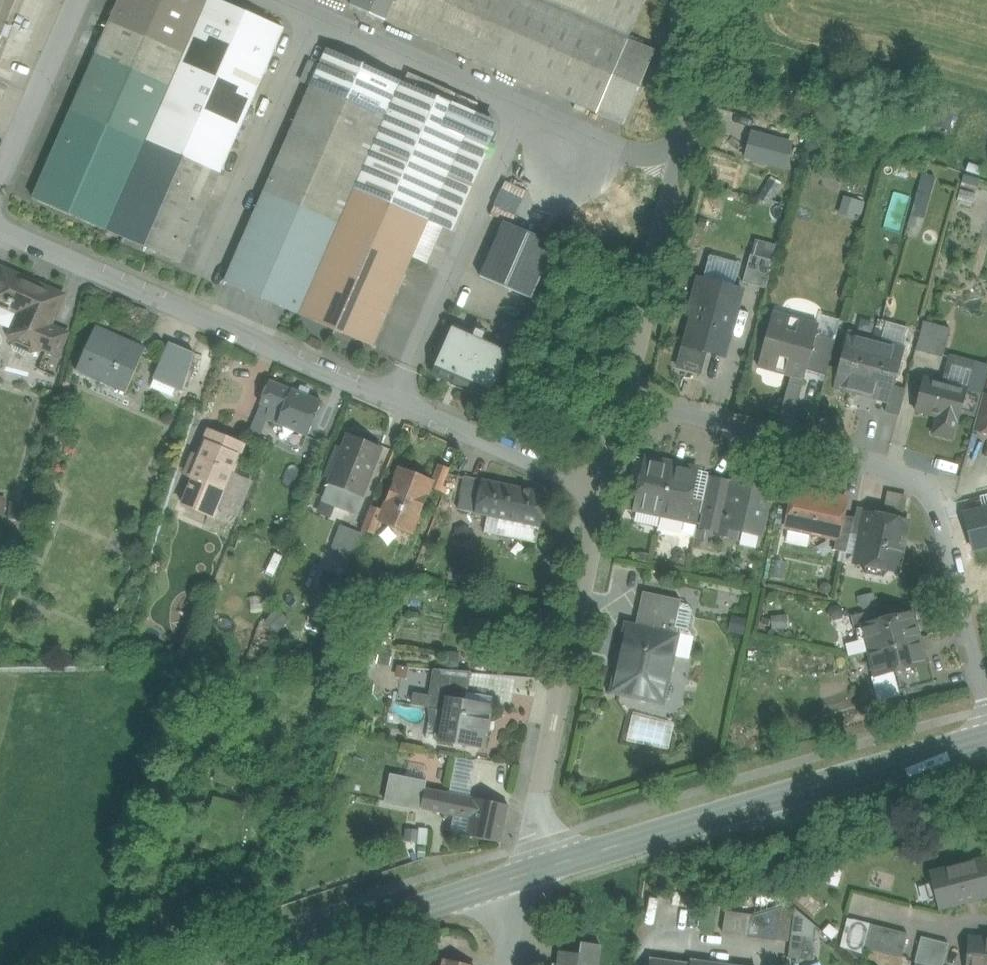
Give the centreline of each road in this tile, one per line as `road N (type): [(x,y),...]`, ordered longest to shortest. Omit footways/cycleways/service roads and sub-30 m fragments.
road 1 (residential): [(0,227),(603,489)]
road 2 (residential): [(626,397),(932,486),(986,682)]
road 3 (secondary): [(986,739),(530,876)]
road 4 (residential): [(729,0),(626,397)]
road 5 (residential): [(603,489),(540,786),(530,876)]
road 6 (secondary): [(530,876),(268,964)]

